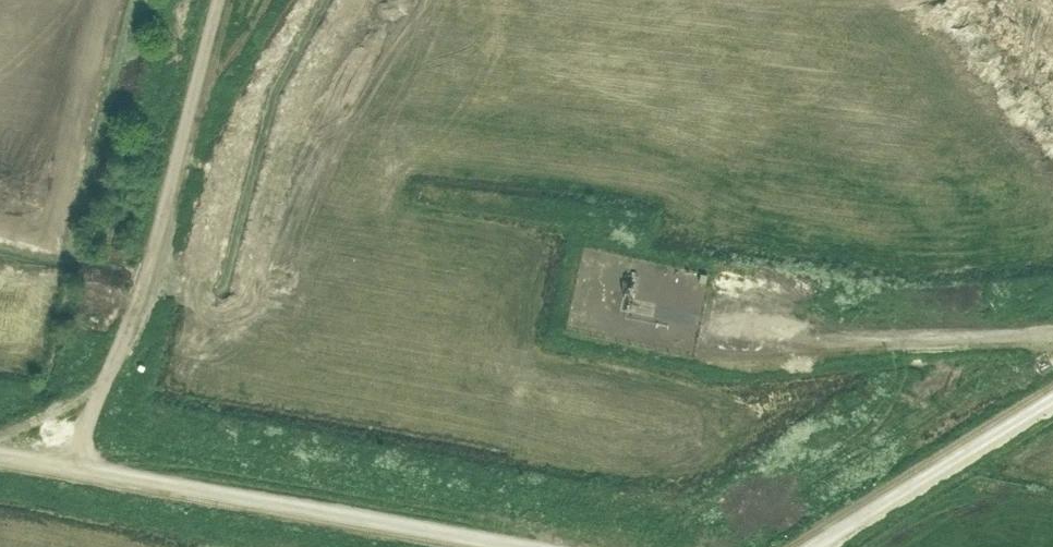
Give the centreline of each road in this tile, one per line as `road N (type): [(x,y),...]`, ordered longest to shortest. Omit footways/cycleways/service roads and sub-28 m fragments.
road 1 (track): [(0,450),(566,546)]
road 2 (track): [(73,463),(138,276),(212,0)]
road 3 (track): [(1052,333),(863,336),(654,310)]
road 4 (track): [(1052,390),(800,546)]
road 5 (track): [(179,122),(269,0)]

